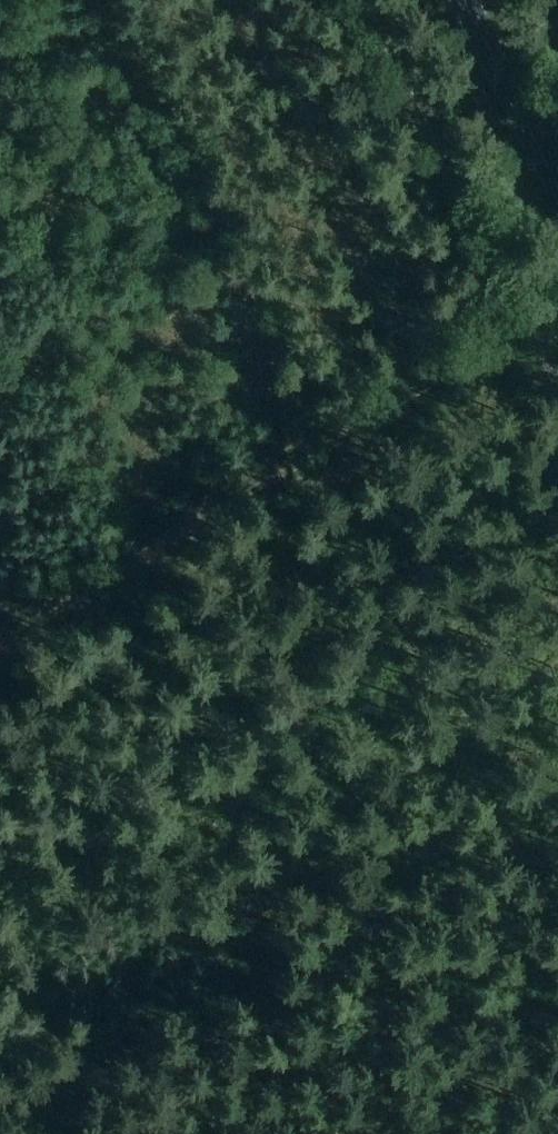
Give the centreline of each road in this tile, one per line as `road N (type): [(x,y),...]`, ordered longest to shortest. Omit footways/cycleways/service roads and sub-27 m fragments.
road 1 (track): [(557,283),(0,627)]
road 2 (primary): [(557,180),(466,0)]

